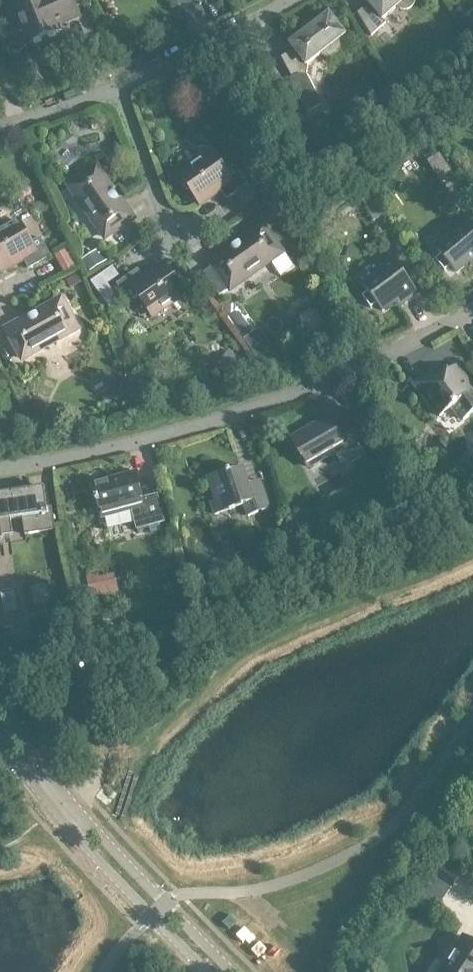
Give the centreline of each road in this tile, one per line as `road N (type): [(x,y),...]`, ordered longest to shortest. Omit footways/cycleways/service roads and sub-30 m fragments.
road 1 (residential): [(472,314),(344,381),(268,408),(0,474)]
road 2 (unclassified): [(250,971),(76,812),(0,699)]
road 3 (unclassified): [(0,738),(60,821),(210,971)]
road 4 (residential): [(118,91),(301,0)]
road 5 (residential): [(170,228),(118,91)]
road 6 (residential): [(0,127),(118,91)]

